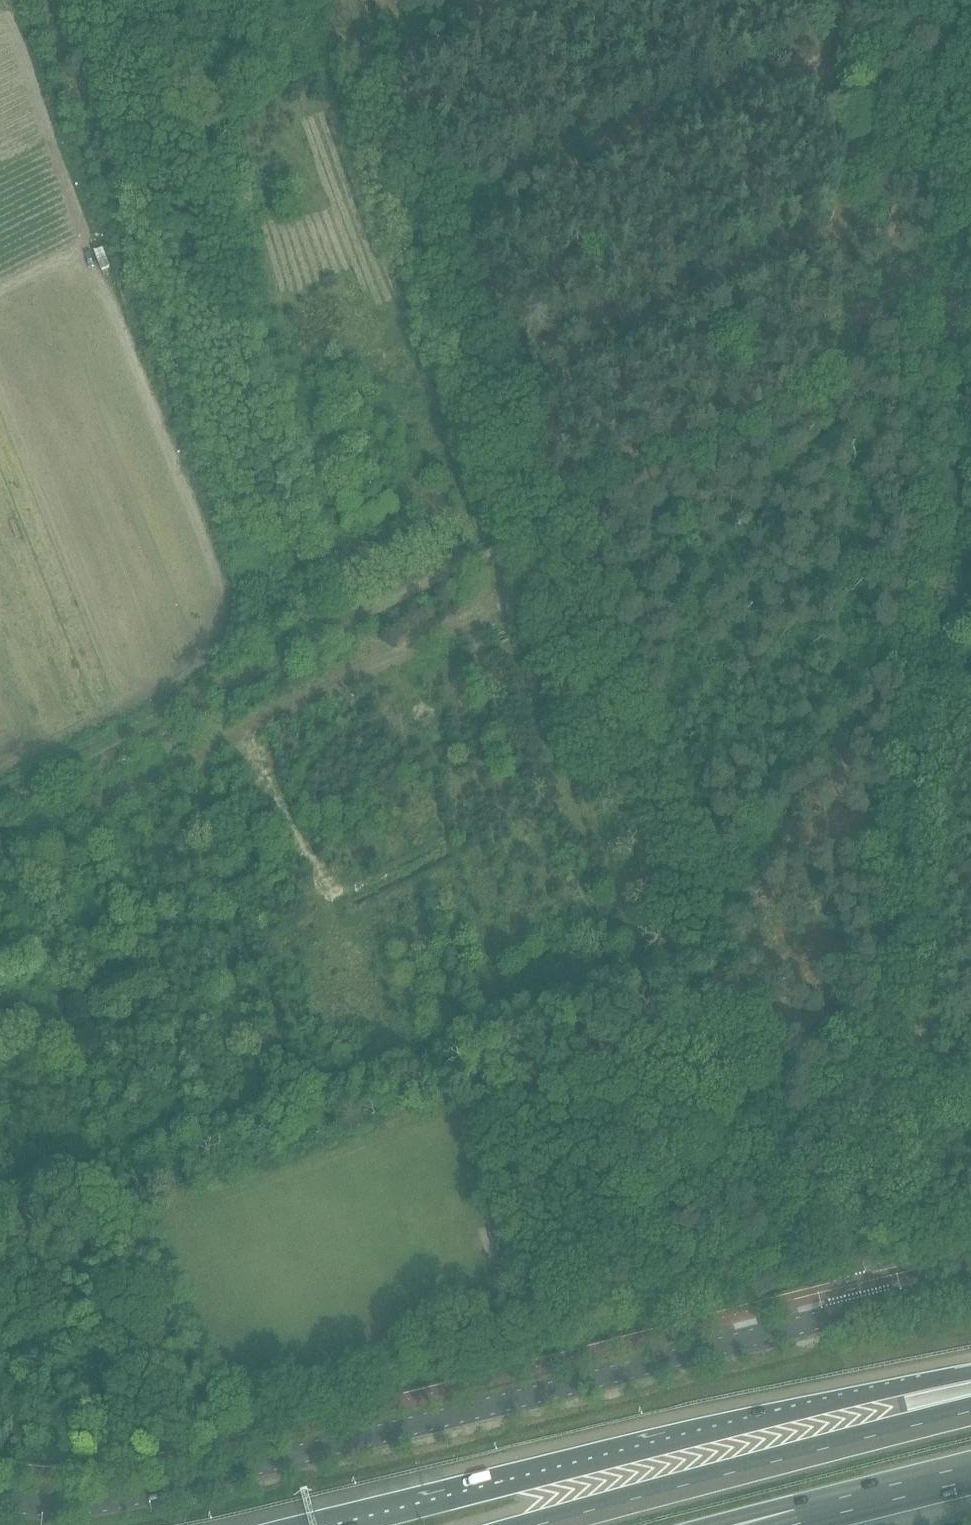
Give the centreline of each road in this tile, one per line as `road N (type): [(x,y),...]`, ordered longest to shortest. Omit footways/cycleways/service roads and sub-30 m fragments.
road 1 (tertiary): [(860,1311),(855,1284),(970,242)]
road 2 (tertiary): [(860,1311),(175,1485),(96,1501),(0,1499)]
road 3 (motorway): [(970,1373),(355,1524)]
road 4 (motorway): [(970,1411),(543,1524)]
road 5 (motorway): [(807,1515),(970,1471)]

